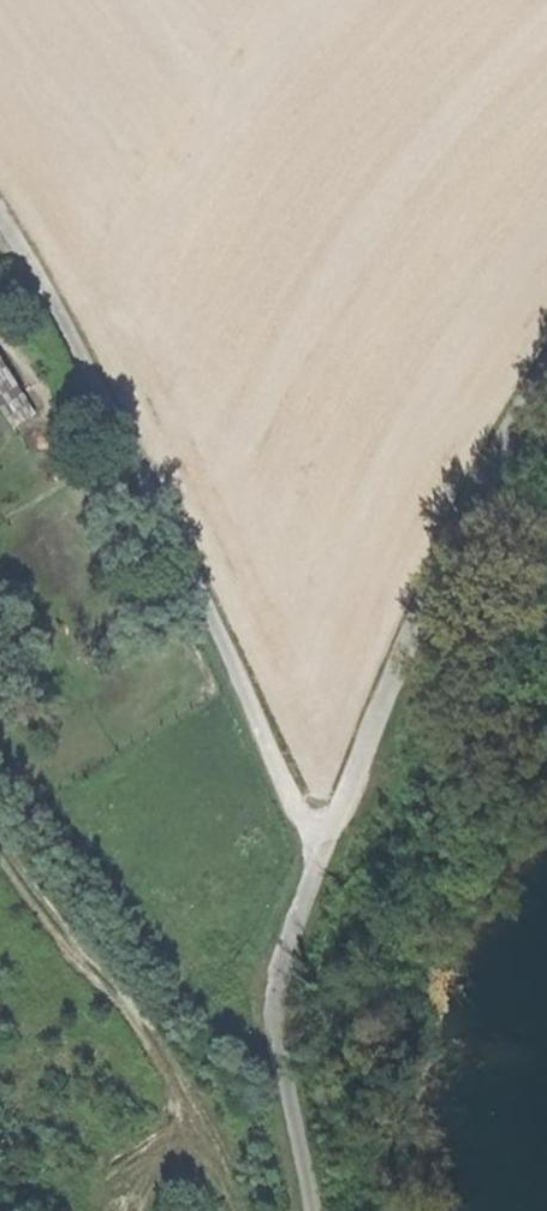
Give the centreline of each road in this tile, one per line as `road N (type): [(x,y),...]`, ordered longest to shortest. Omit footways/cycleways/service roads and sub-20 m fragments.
road 1 (track): [(0,220),(154,494),(289,805),(321,830)]
road 2 (track): [(321,830),(476,496),(546,378)]
road 3 (track): [(315,1210),(271,1003),(321,830)]

